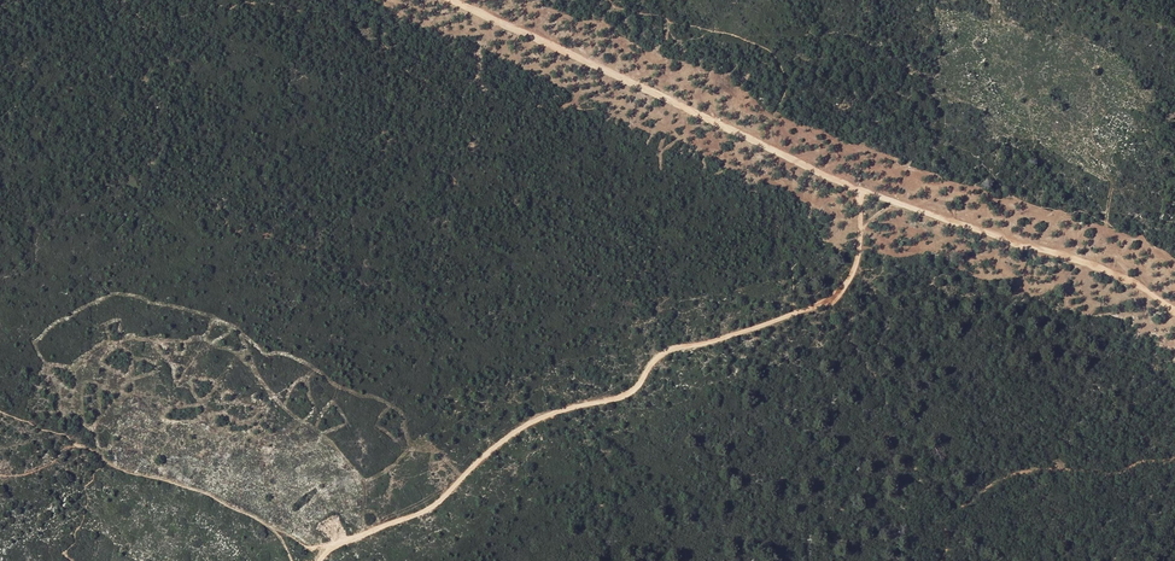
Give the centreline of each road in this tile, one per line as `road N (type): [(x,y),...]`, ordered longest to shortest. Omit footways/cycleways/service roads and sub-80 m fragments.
road 1 (track): [(460,0),(862,190),(1120,276),(1174,310)]
road 2 (track): [(862,190),(861,261),(831,301),(716,343),(666,347),(615,399),(589,397),(539,417),(429,511),(331,547),(317,560)]

